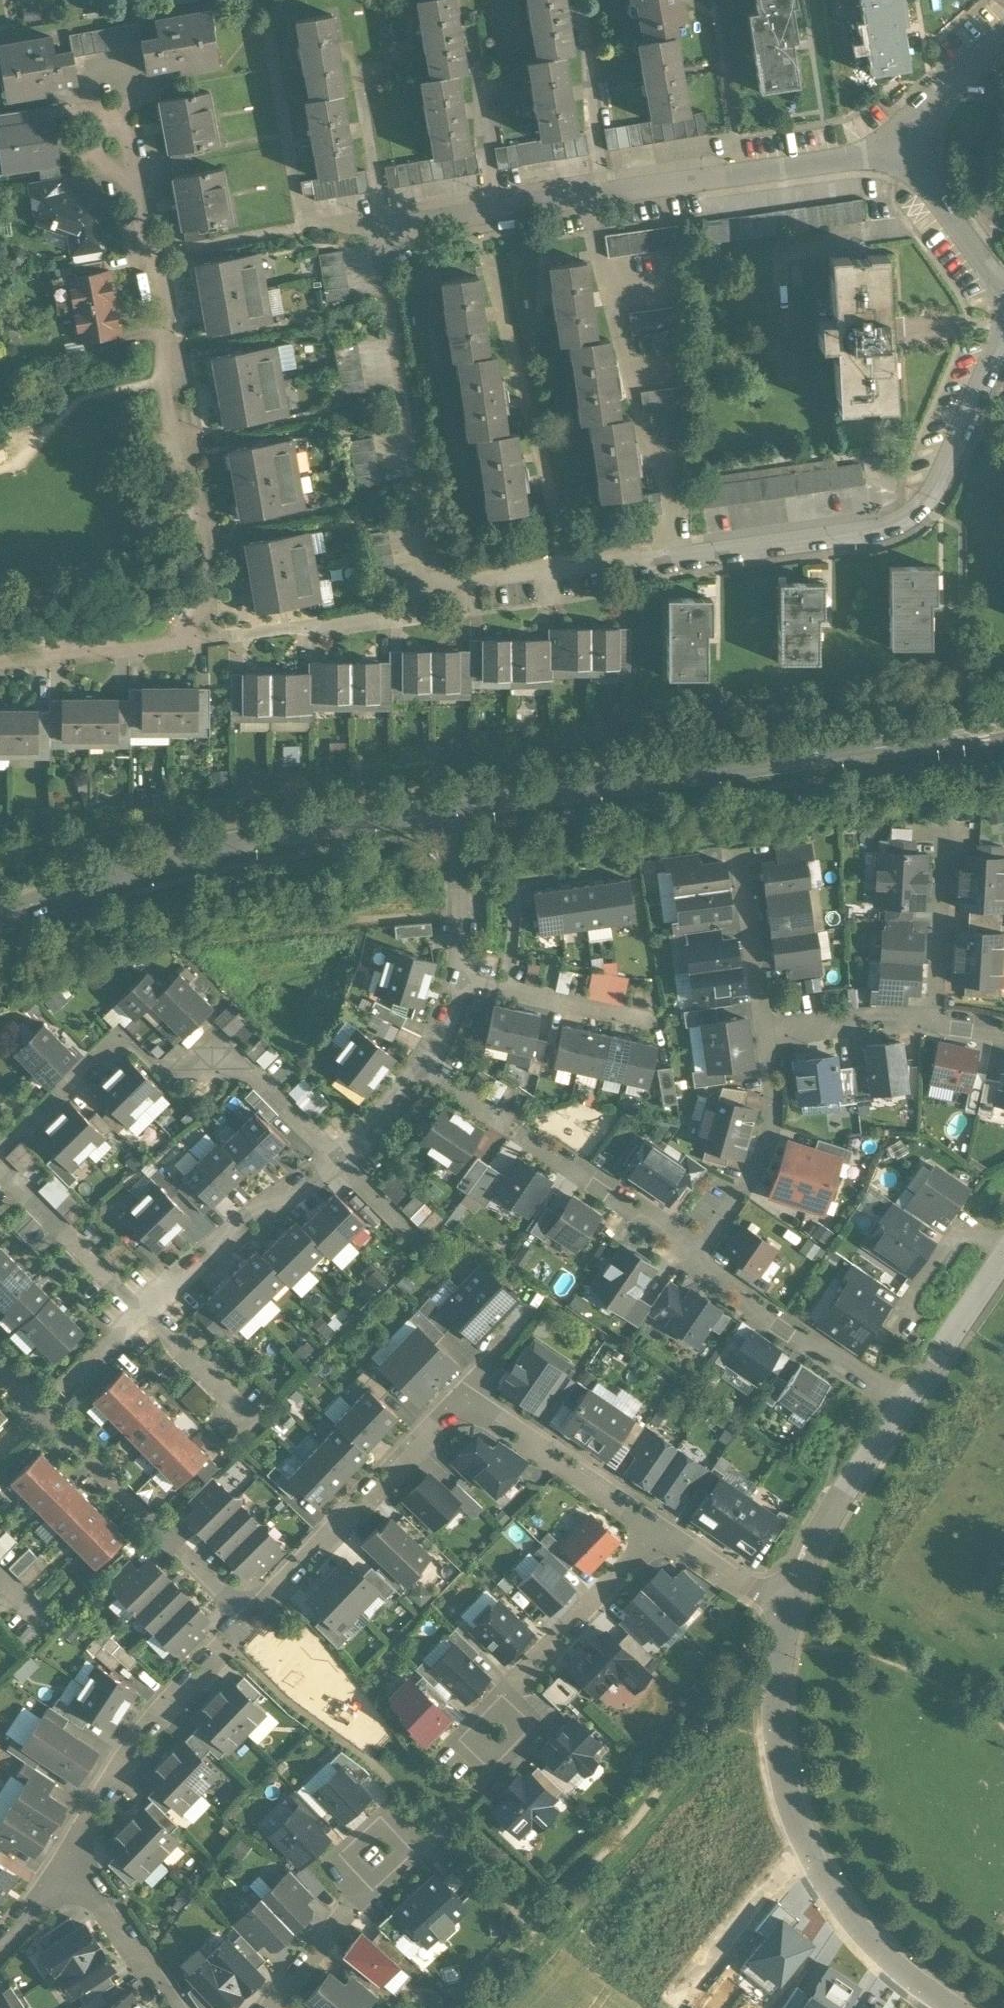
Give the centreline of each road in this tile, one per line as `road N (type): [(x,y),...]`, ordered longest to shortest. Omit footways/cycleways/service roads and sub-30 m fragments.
road 1 (residential): [(899,138),(851,159),(692,171),(372,223),(427,589),(876,533),(902,521),(938,479),(1003,323)]
road 2 (residential): [(0,664),(173,644),(211,590),(198,496),(173,412),(159,294),(103,93)]
road 3 (tertiary): [(1003,732),(456,810)]
road 4 (residential): [(693,1258),(752,1170),(766,1134),(768,1038),(872,1019),(1003,1032)]
road 5 (residential): [(787,1606),(773,1674),(779,1773),(805,1848),(844,1913),(893,1966),(950,2007)]
road 6 (residential): [(0,1151),(123,1040),(152,1065),(236,1062),(337,1159)]
road 7 (residential): [(0,1370),(246,1618)]
road 8 (tertiary): [(456,810),(223,847),(128,873)]
road 9 (residential): [(424,1068),(693,1258)]
road 10 (residential): [(246,1618),(130,1752),(64,1873)]
road 11 (residential): [(463,1394),(388,1484),(246,1618)]
road 12 (residential): [(456,810),(467,884),(463,982),(424,1068)]
road 13 (residential): [(693,1258),(908,1409)]
road 14 (residential): [(337,1159),(143,1308)]
road 15 (residential): [(659,1530),(463,1394)]
road 16 (residential): [(908,1409),(843,1494),(787,1606)]
road 17 (residential): [(659,1530),(501,1697)]
road 18 (residential): [(0,1167),(143,1308)]
road 19 (residential): [(1003,299),(899,138)]
road 20 (residential): [(169,2007),(93,1898),(64,1873)]
road 21 (residential): [(1003,1270),(908,1409)]
road 22 (residential): [(501,1697),(458,1740),(490,1770),(534,1727)]
road 23 (residential): [(143,1308),(257,1426)]
road 24 (residential): [(373,1891),(414,1854),(381,1817),(340,1854)]
road 25 (residential): [(272,2007),(373,1891)]
road 26 (residential): [(787,1606),(659,1530)]
road 27 (residential): [(899,138),(1003,37)]
road 28 (tertiary): [(0,926),(128,873)]
road 29 (tertiary): [(128,873),(0,911)]
road 30 (residential): [(424,1068),(337,1159)]
road 31 (residential): [(143,1308),(55,1395)]

